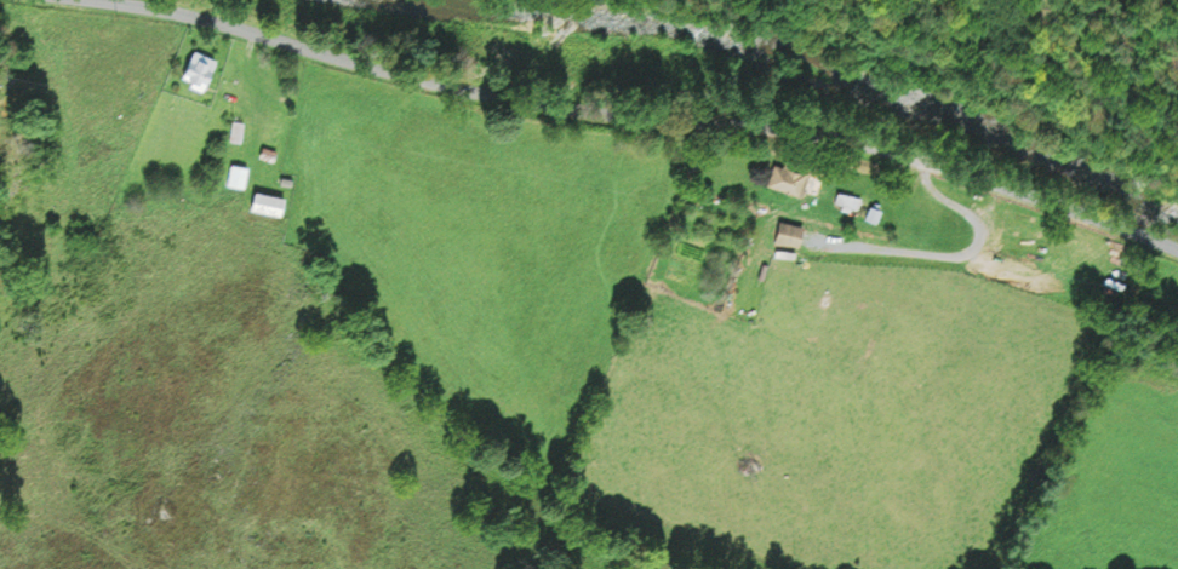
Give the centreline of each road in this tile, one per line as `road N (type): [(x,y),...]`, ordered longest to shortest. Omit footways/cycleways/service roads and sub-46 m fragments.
road 1 (tertiary): [(1177,254),(955,169),(835,140),(692,116),(482,96),(286,35),(109,0)]

